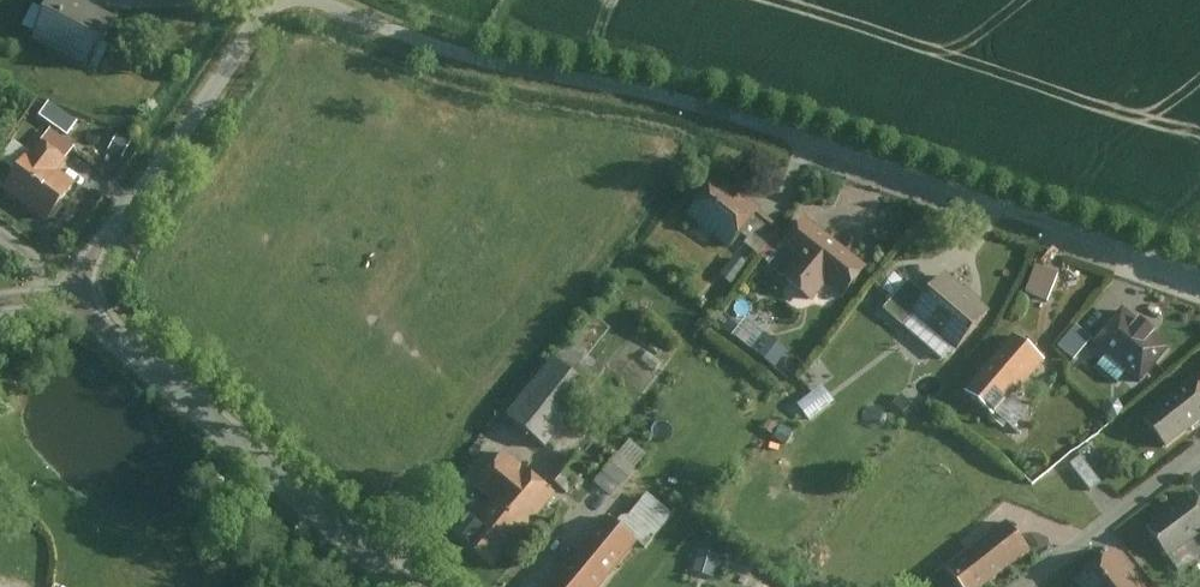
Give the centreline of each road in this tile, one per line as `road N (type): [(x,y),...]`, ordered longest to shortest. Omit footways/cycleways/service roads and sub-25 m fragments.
road 1 (residential): [(1199,275),(681,98),(443,49),(314,0)]
road 2 (tertiary): [(76,304),(411,586)]
road 3 (residential): [(76,304),(100,248),(215,92),(269,0)]
road 4 (residential): [(1022,586),(1199,458)]

